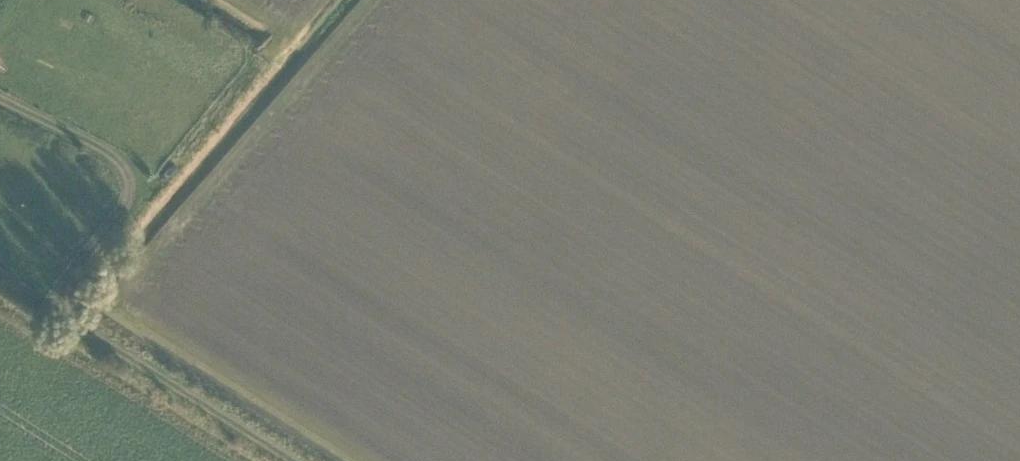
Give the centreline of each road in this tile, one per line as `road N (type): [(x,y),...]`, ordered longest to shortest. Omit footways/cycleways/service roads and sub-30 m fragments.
road 1 (track): [(284,460),(89,339),(78,321),(80,290),(140,205),(140,178),(118,156),(0,84)]

